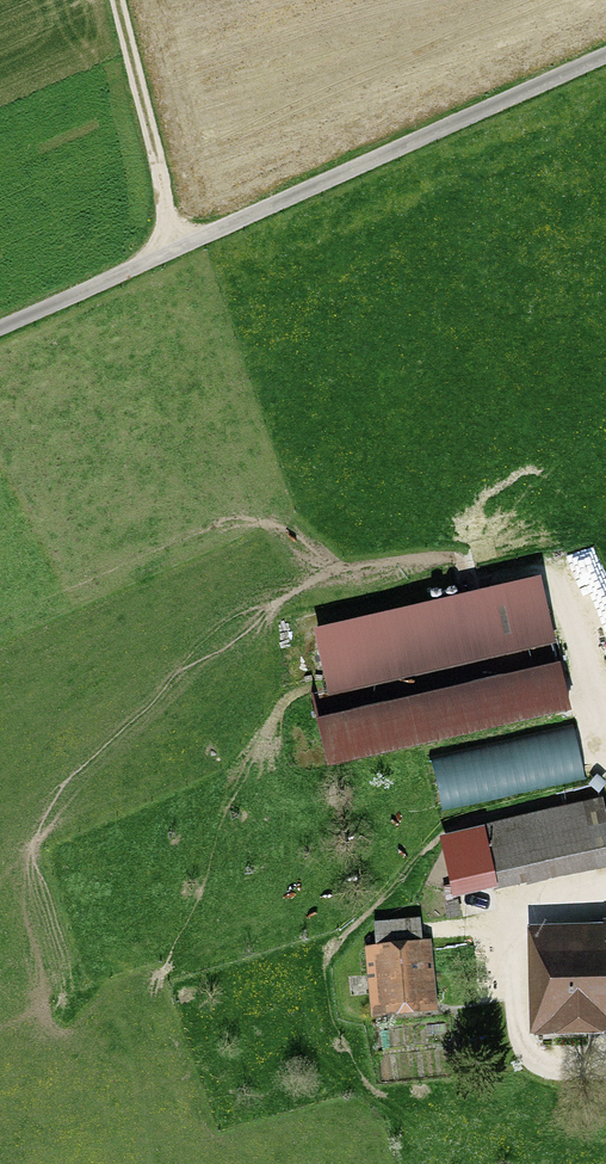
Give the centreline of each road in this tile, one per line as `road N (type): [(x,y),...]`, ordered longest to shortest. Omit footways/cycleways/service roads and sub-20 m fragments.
road 1 (unclassified): [(0,327),(605,55)]
road 2 (track): [(118,0),(177,246)]

